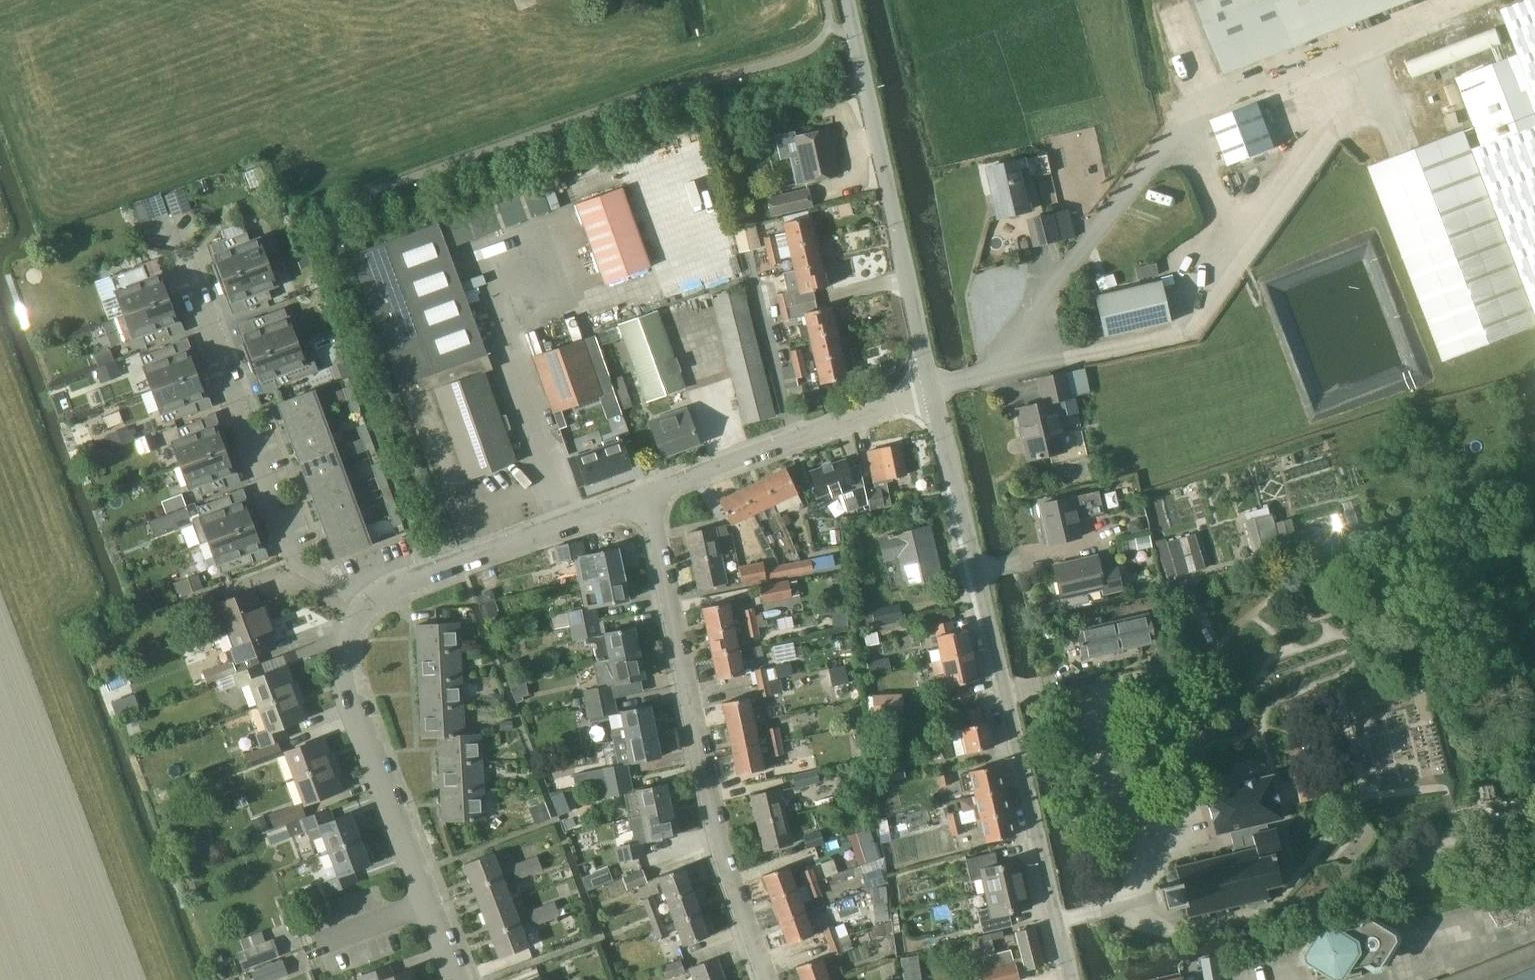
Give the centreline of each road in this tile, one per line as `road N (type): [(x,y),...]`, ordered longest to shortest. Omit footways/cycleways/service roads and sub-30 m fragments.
road 1 (residential): [(1070,979),(935,393)]
road 2 (residential): [(652,496),(722,852),(768,979)]
road 3 (residential): [(368,603),(297,565),(183,244)]
road 4 (residential): [(935,393),(848,0)]
road 5 (residential): [(457,979),(349,699),(345,660),(368,603)]
road 6 (residential): [(368,603),(652,496)]
road 7 (residential): [(652,496),(935,393)]

